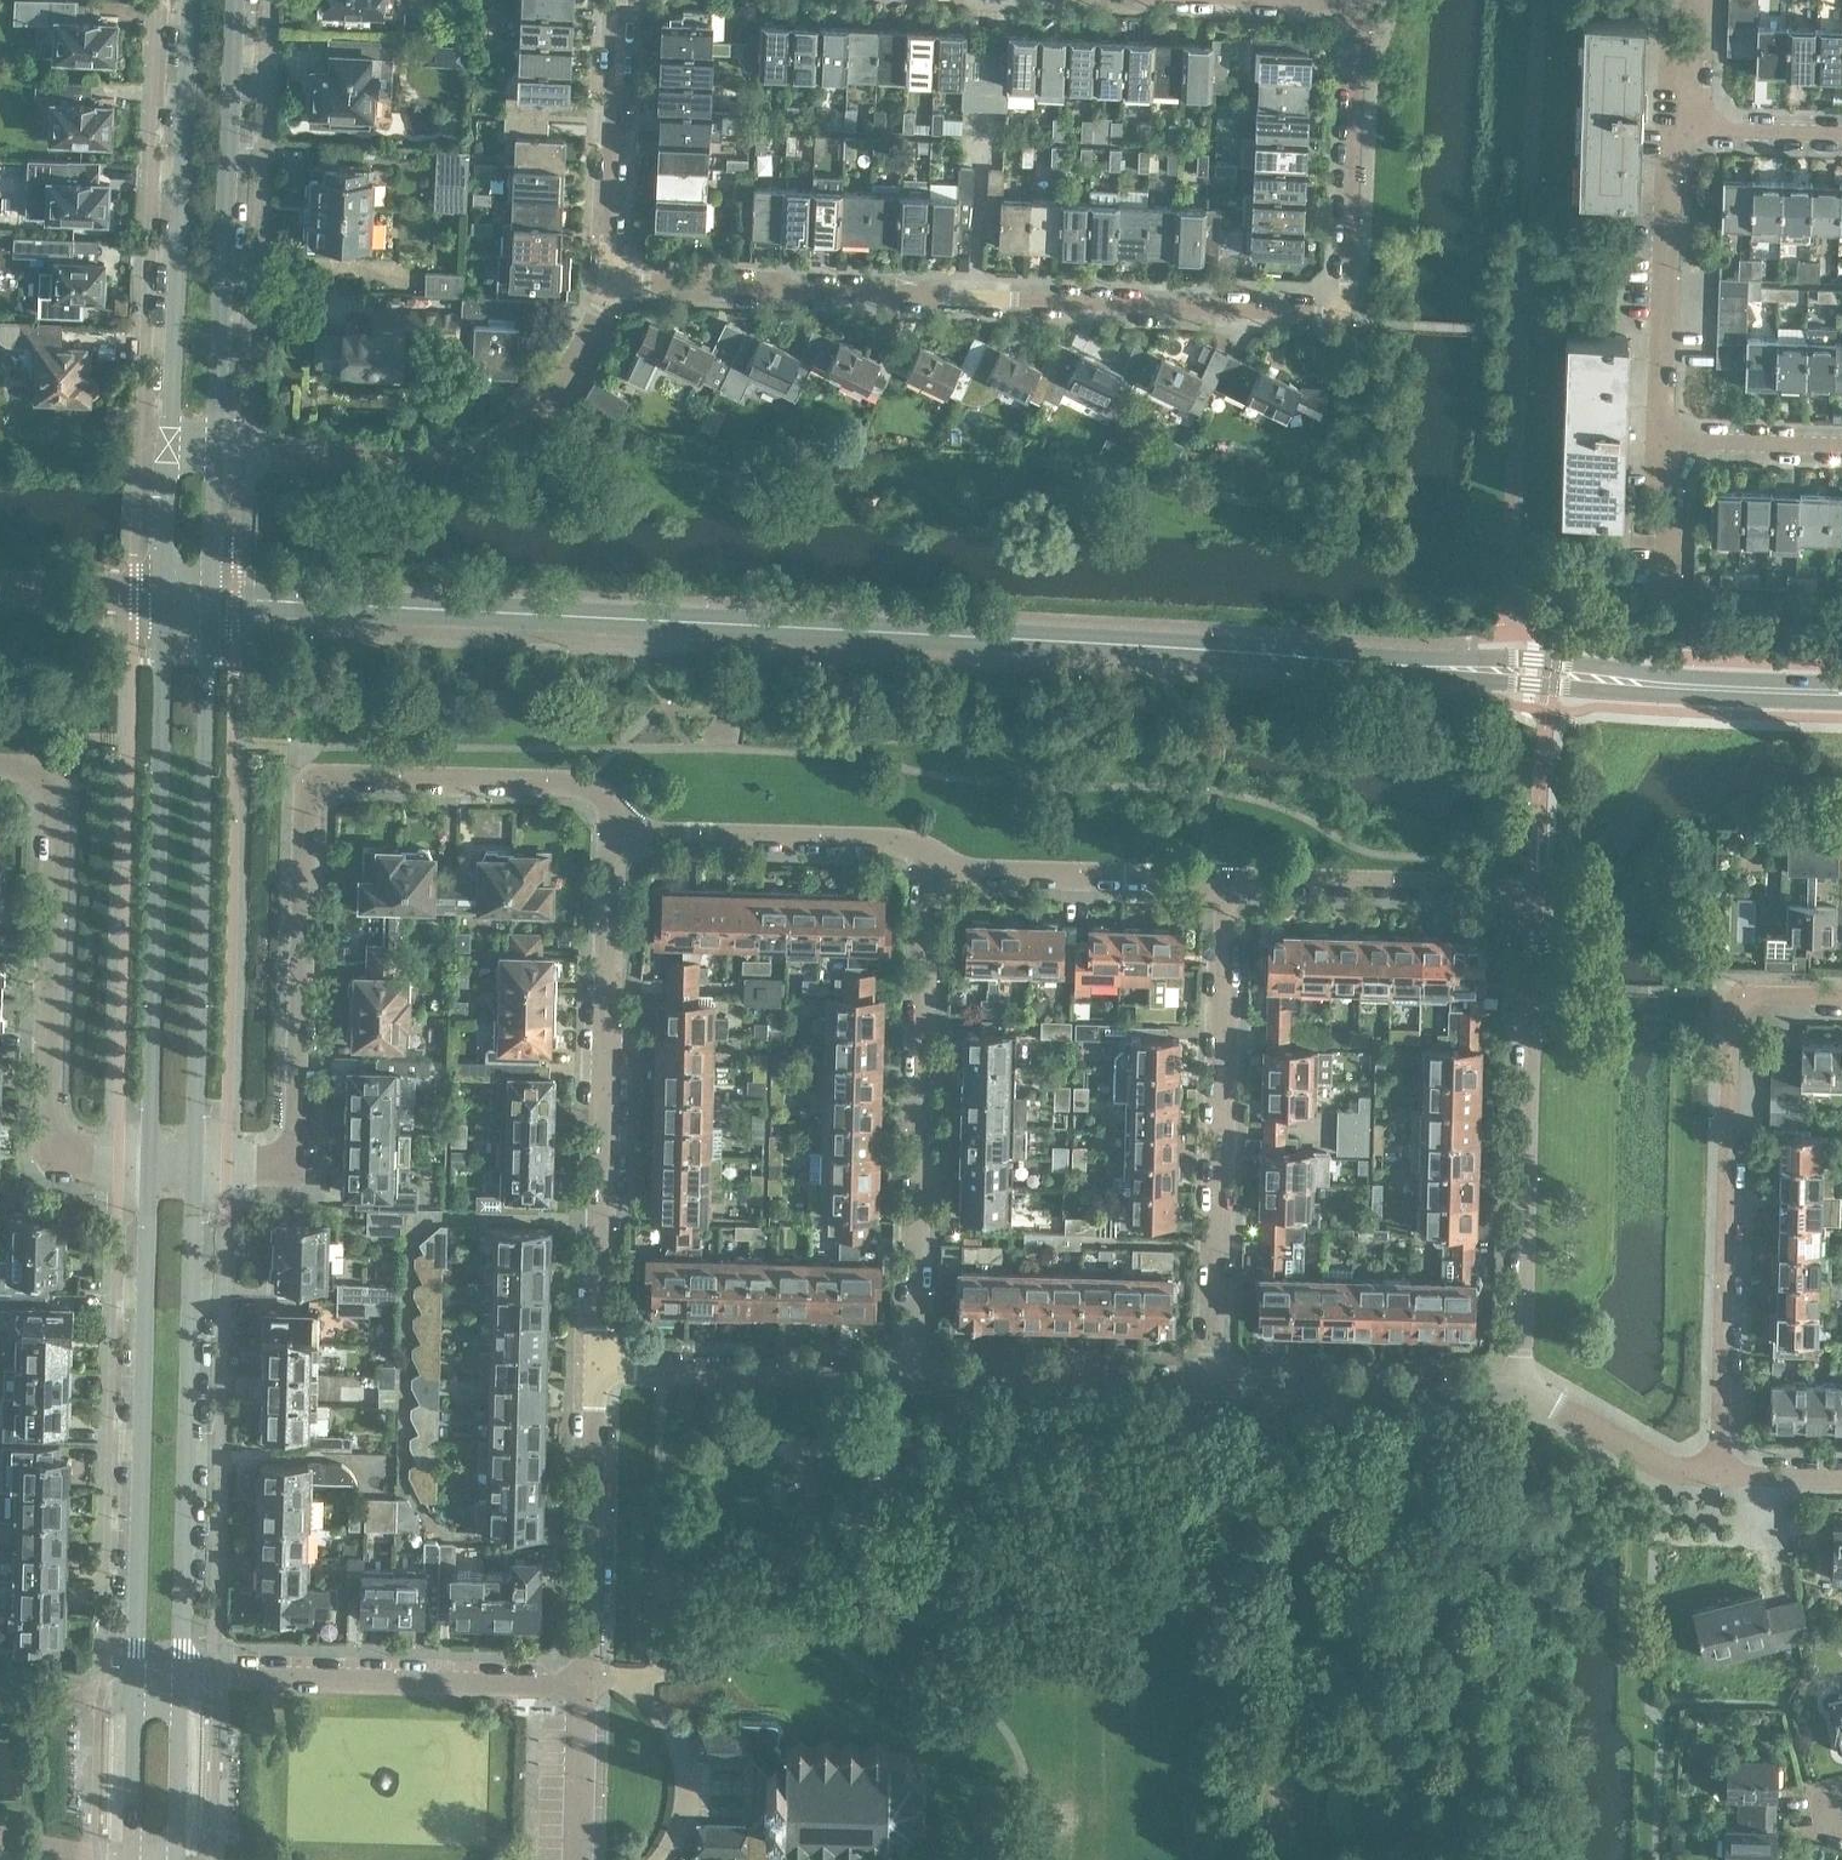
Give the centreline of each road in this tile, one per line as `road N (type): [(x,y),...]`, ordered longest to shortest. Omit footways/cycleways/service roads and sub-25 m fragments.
road 1 (tertiary): [(1841,691),(213,596)]
road 2 (residential): [(197,1155),(290,1157),(313,777),(580,779),(613,828),(907,841),(924,868)]
road 3 (unclassified): [(614,281),(1345,313),(1365,0)]
road 4 (residential): [(1719,1474),(1735,1024),(1740,1005),(1756,997),(1841,999)]
road 5 (secondary): [(168,590),(148,1152)]
road 6 (secondary): [(197,1155),(213,596)]
road 7 (secondary): [(148,1152),(133,1691)]
road 8 (secondary): [(182,1691),(197,1155)]
road 9 (residential): [(923,1369),(924,868)]
road 10 (residential): [(1219,1377),(1221,878)]
road 11 (residential): [(1520,1384),(1530,891)]
road 12 (unclassified): [(614,281),(555,394),(505,448),(456,465),(218,452)]
road 13 (residential): [(148,1152),(57,1150),(47,1109),(54,768)]
road 14 (secondary): [(218,452),(238,0)]
road 15 (secondary): [(193,0),(171,446)]
road 16 (residential): [(583,1684),(239,1677),(182,1691)]
road 17 (residential): [(923,1369),(594,1360)]
road 18 (residential): [(1673,440),(1663,408),(1676,156),(1696,125)]
road 19 (residential): [(1221,878),(1530,891)]
road 20 (residential): [(1520,1384),(1219,1377)]
road 21 (residential): [(924,868),(1221,878)]
road 22 (residential): [(1219,1377),(923,1369)]
road 23 (unclassified): [(619,0),(614,281)]
road 24 (residential): [(1520,1384),(1672,1469),(1719,1474)]
road 25 (residential): [(1673,440),(1841,448)]
road 26 (unclassified): [(168,590),(0,582)]
road 27 (secondary): [(133,1691),(129,1859)]
road 28 (secondary): [(179,1859),(182,1691)]
road 29 (residential): [(1664,585),(1673,440)]
road 30 (residential): [(1841,131),(1696,125)]
road 31 (secondary): [(213,596),(218,452)]
road 32 (secondary): [(171,446),(168,590)]
road 33 (residential): [(133,1691),(0,1693)]
road 34 (residential): [(1696,125),(1700,0)]
road 35 (residential): [(1719,1474),(1841,1478)]

